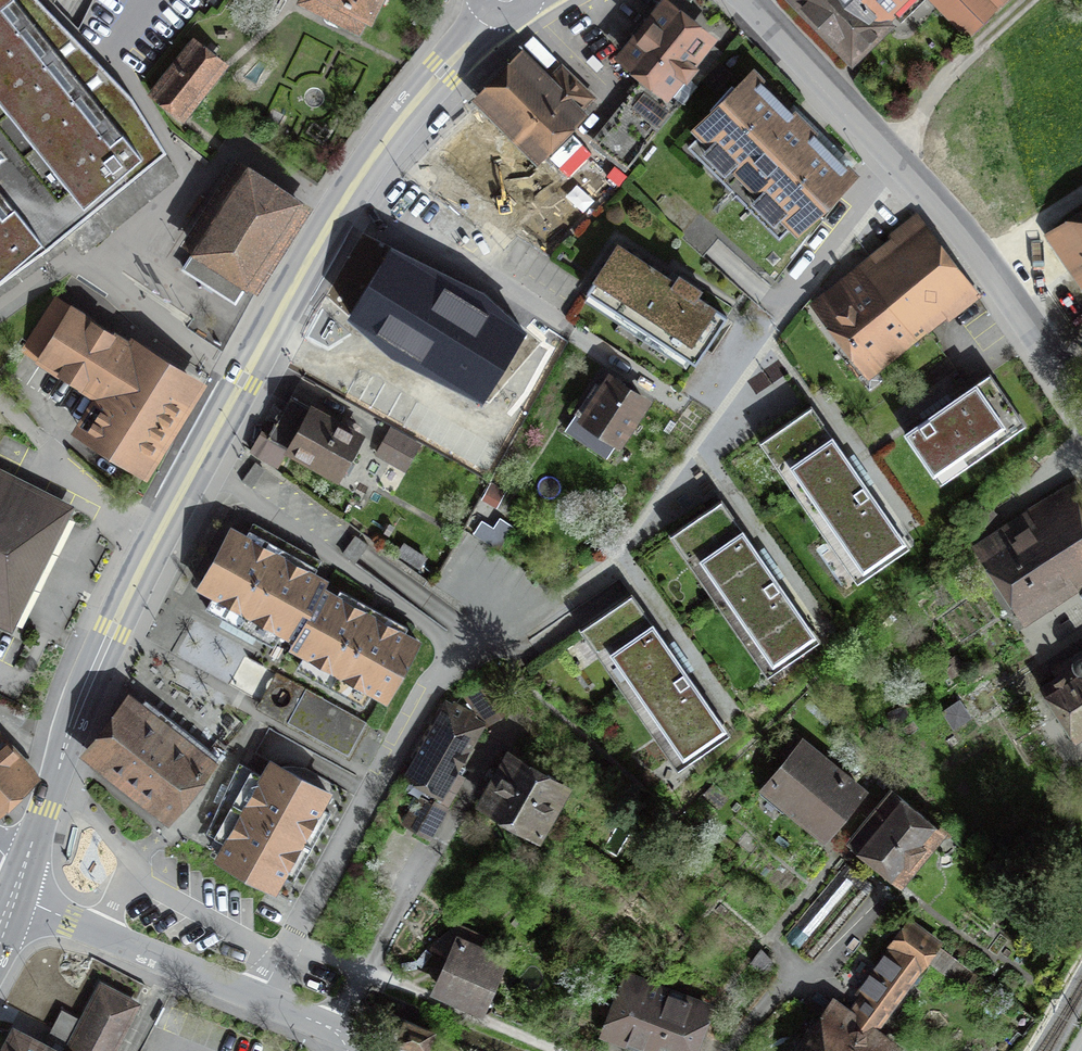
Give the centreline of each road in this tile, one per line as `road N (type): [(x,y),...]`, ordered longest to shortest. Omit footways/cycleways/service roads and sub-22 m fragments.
road 1 (primary): [(19,874),(112,628),(319,244),(389,134),(490,12)]
road 2 (tertiary): [(748,0),(970,238),(1081,406)]
road 3 (residential): [(6,907),(95,930),(364,1040)]
road 4 (track): [(1030,0),(940,81),(903,169)]

